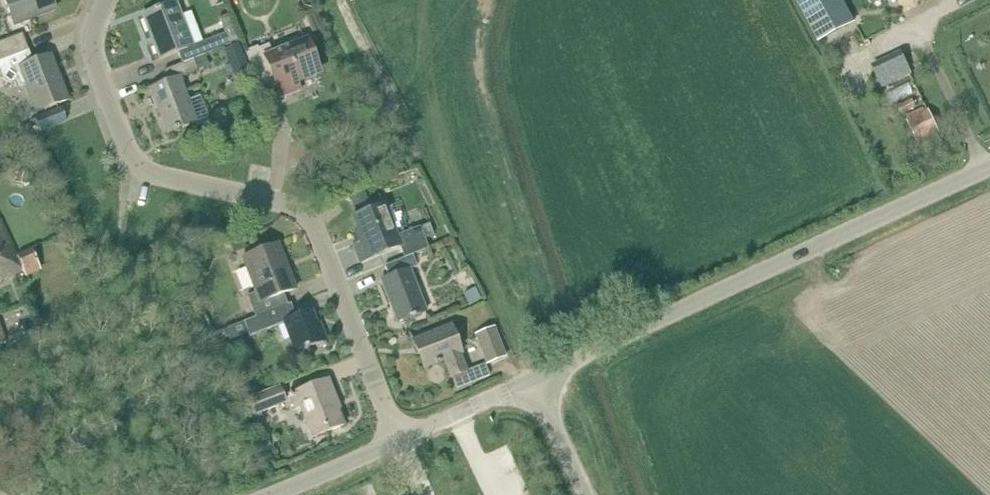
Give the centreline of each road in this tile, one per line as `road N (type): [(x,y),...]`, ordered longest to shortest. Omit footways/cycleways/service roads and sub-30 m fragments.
road 1 (unclassified): [(397,440),(307,215),(273,199),(156,173),(126,150),(93,56),(104,0)]
road 2 (tertiary): [(534,378),(989,170)]
road 3 (tertiary): [(397,440),(534,378)]
road 4 (tertiary): [(397,440),(262,494)]
road 5 (unclassified): [(585,494),(534,378)]

